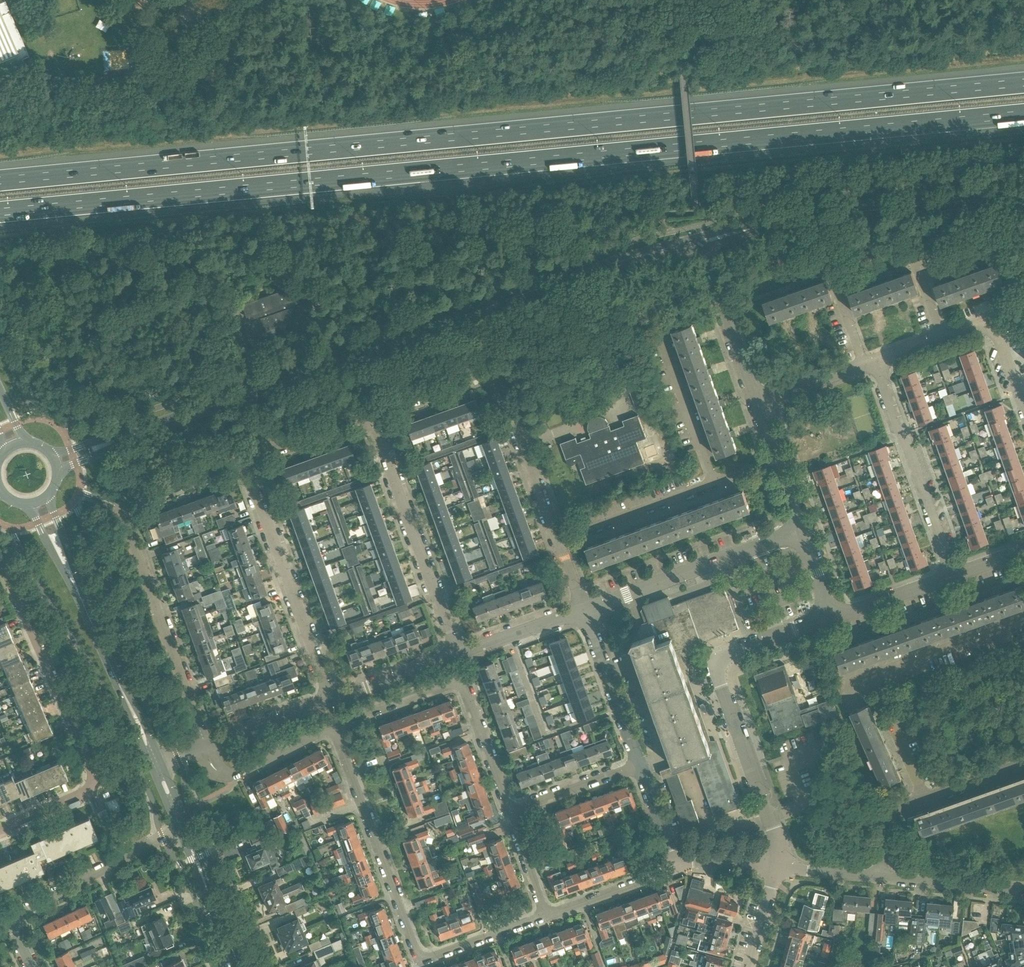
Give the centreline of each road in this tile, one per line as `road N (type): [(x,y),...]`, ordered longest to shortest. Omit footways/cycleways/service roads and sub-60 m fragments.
road 1 (motorway): [(1023,81),(0,180)]
road 2 (motorway): [(0,212),(1023,115)]
road 3 (secondary): [(701,242),(636,255),(189,414)]
road 4 (residential): [(206,746),(122,508),(133,497),(243,459)]
road 5 (residential): [(778,867),(780,846),(716,665),(832,615)]
road 6 (secondary): [(1023,198),(897,206),(701,242)]
road 7 (residential): [(457,654),(368,414)]
road 8 (residential): [(329,699),(243,459)]
road 9 (residential): [(415,953),(331,727)]
road 10 (residential): [(90,783),(91,769),(0,564)]
road 11 (residential): [(583,610),(800,529)]
road 12 (residential): [(716,484),(660,326),(717,300)]
road 13 (residential): [(953,573),(874,358)]
road 14 (residential): [(881,876),(890,810),(1023,762)]
road 15 (residential): [(11,921),(182,827)]
road 16 (residential): [(558,540),(500,381),(479,374)]
road 17 (tertiary): [(155,762),(83,601)]
road 18 (residential): [(558,540),(716,484)]
road 19 (residential): [(640,764),(583,610)]
road 20 (residential): [(206,746),(214,767),(232,776),(331,727)]
road 21 (tertiary): [(240,966),(182,827)]
road 22 (secondary): [(58,477),(189,414)]
road 23 (secondary): [(189,414),(52,456)]
road 24 (residential): [(1023,891),(881,876)]
road 25 (residential): [(545,915),(678,866)]
road 26 (residential): [(508,811),(640,764)]
road 27 (residential): [(508,811),(456,681)]
road 28 (residential): [(415,953),(431,959),(545,915)]
road 29 (residential): [(329,699),(457,654)]
road 30 (residential): [(457,654),(583,610)]
road 31 (residential): [(331,727),(456,681)]
road 32 (residential): [(243,459),(368,414)]
road 33 (residential): [(206,746),(329,699)]
road 34 (residential): [(832,615),(953,573)]

